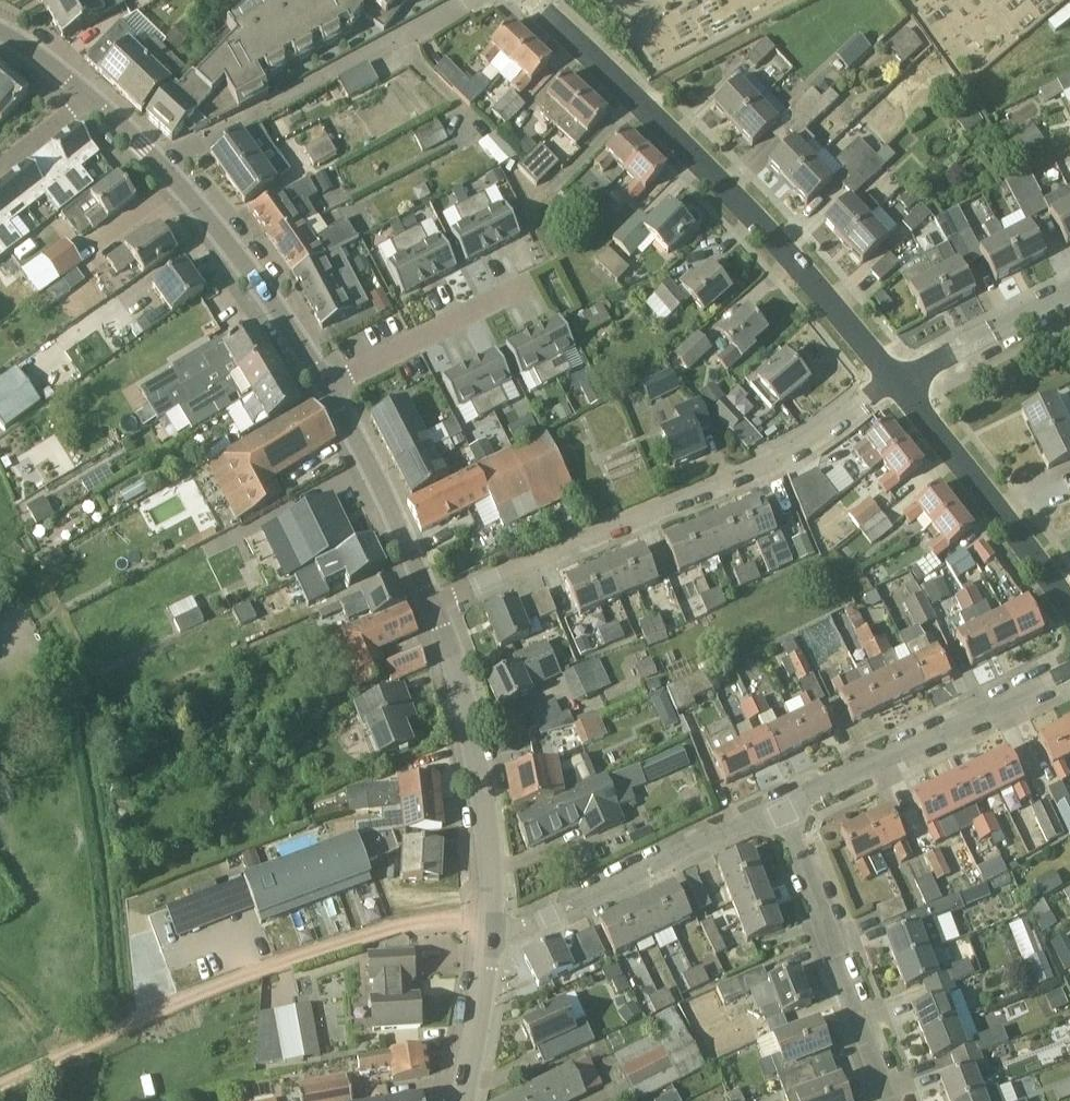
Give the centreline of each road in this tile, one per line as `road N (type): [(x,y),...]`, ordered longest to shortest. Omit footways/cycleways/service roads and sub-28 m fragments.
road 1 (unclassified): [(898,382),(752,217),(527,0)]
road 2 (track): [(488,943),(459,917),(402,924),(230,983),(0,1089)]
road 3 (residential): [(432,604),(758,472),(898,382)]
road 4 (secondary): [(327,386),(233,249),(90,97)]
road 5 (secondary): [(488,943),(481,800),(453,660),(432,604)]
road 6 (residential): [(488,943),(783,813)]
road 7 (residential): [(783,813),(1069,670)]
road 8 (residential): [(889,1100),(783,813)]
road 9 (unclassified): [(1069,608),(1010,519),(898,382)]
road 10 (secondary): [(432,604),(327,386)]
road 11 (residential): [(327,386),(524,289)]
road 12 (residential): [(296,91),(474,0)]
road 13 (residential): [(898,382),(1069,291)]
road 14 (secondary): [(461,1100),(488,943)]

